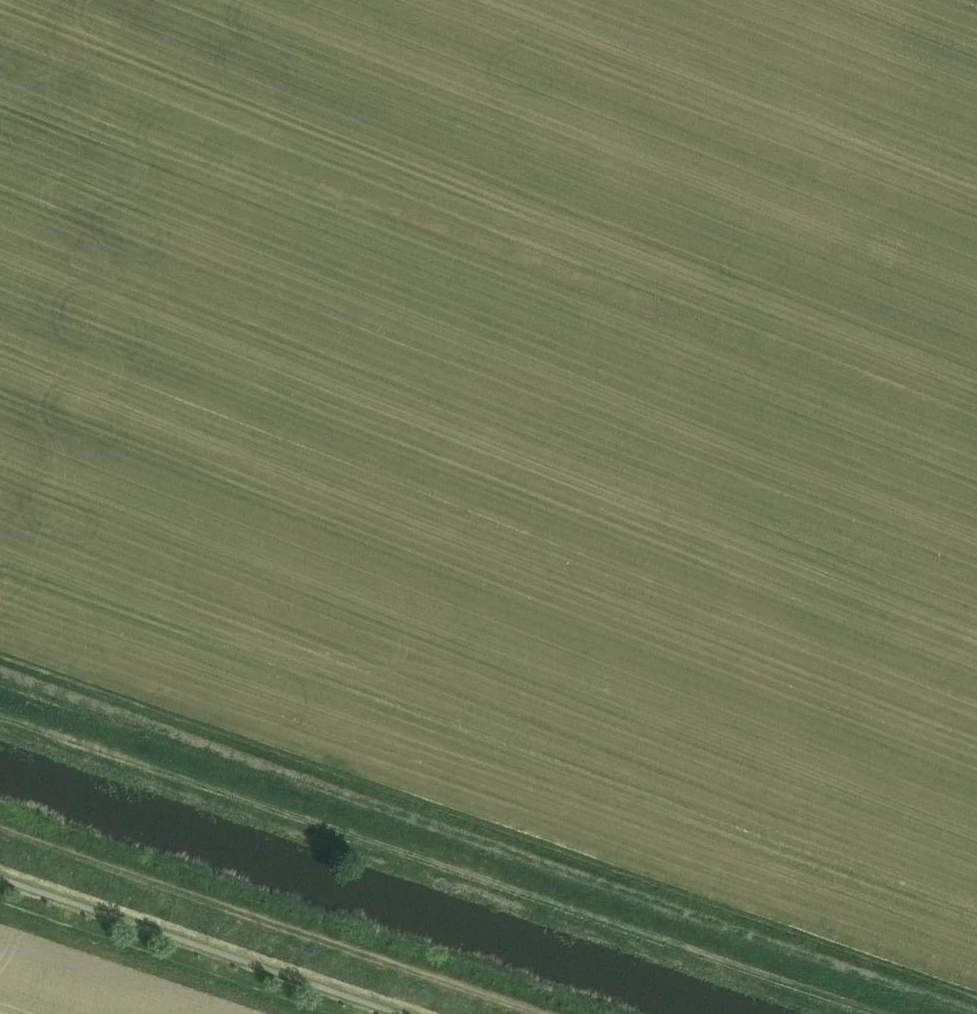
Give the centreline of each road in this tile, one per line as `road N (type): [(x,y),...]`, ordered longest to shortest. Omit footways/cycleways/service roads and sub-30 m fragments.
road 1 (track): [(862,1013),(0,720)]

